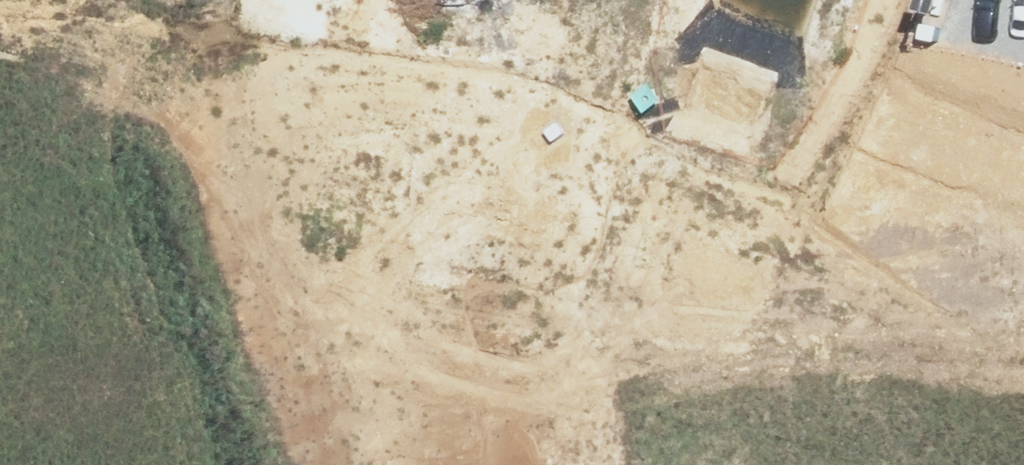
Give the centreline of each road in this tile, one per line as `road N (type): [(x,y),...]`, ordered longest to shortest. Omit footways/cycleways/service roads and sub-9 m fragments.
road 1 (unknown): [(0,245),(1023,118)]
road 2 (residential): [(464,0),(528,464)]

